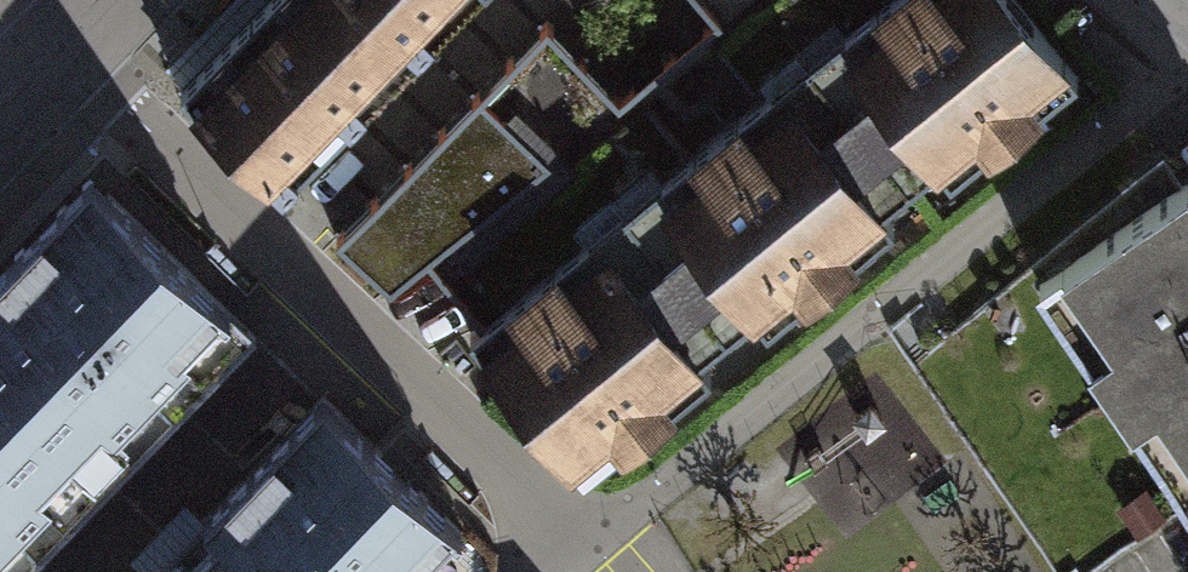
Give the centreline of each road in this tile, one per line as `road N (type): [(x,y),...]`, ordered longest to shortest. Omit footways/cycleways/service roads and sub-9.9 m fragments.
road 1 (residential): [(67,47),(582,556)]

